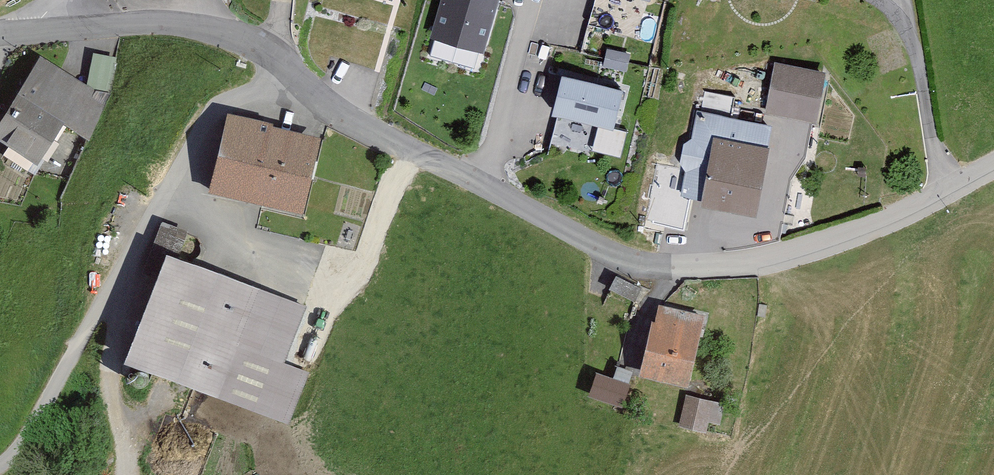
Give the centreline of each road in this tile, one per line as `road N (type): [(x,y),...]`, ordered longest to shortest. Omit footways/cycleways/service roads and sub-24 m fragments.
road 1 (unclassified): [(993,165),(951,191),(759,264),(652,266),(480,186)]
road 2 (unclassified): [(480,186),(325,115),(247,42),(78,23),(31,28)]
road 3 (residential): [(480,186),(533,0)]

